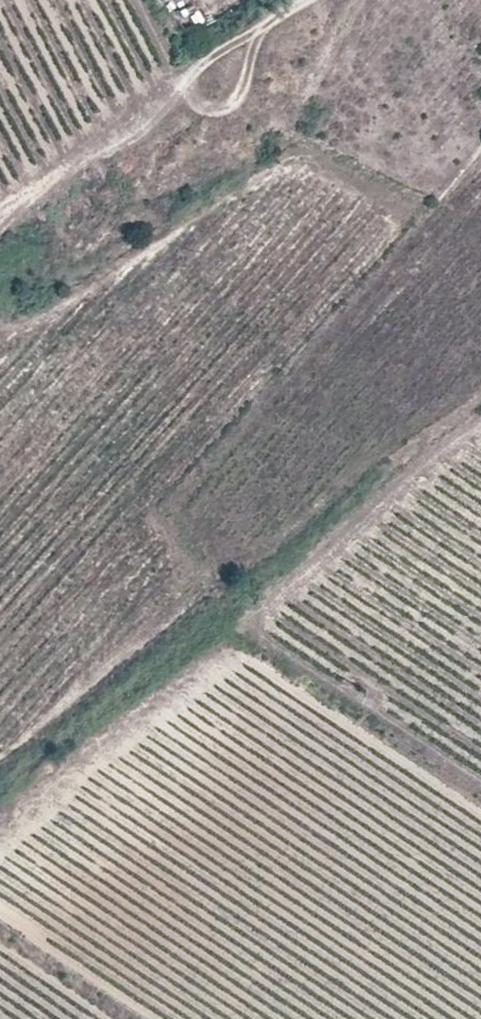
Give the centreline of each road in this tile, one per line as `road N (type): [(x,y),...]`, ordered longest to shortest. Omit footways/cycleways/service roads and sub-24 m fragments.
road 1 (track): [(480,433),(260,625),(239,656),(0,847)]
road 2 (track): [(305,0),(207,60),(0,213)]

